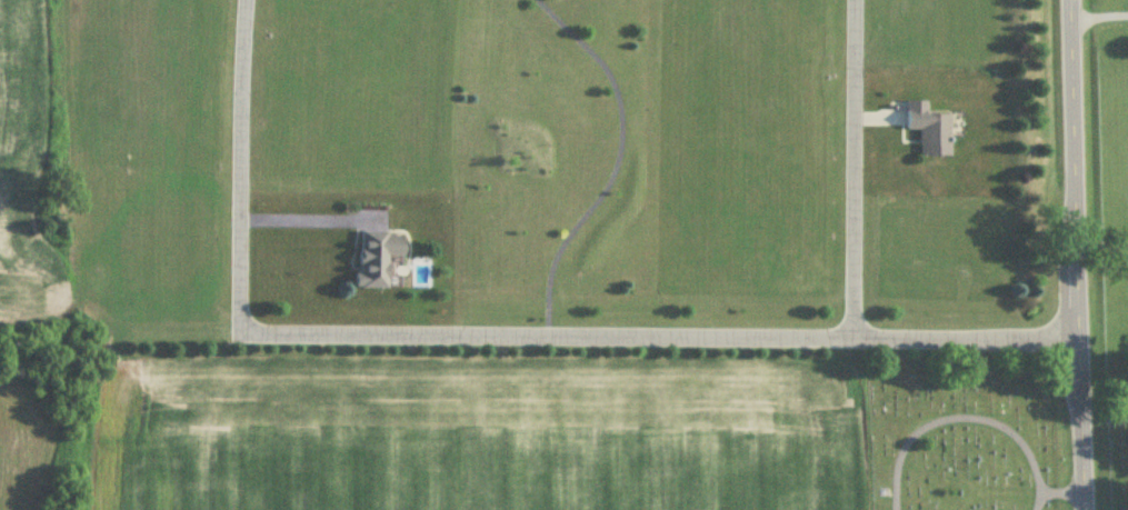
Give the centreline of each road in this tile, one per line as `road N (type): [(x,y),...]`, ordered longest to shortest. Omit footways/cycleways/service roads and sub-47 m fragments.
road 1 (residential): [(1076,344),(239,334)]
road 2 (residential): [(1080,509),(1065,0)]
road 3 (residential): [(854,0),(852,341)]
road 4 (residential): [(239,334),(246,0)]

